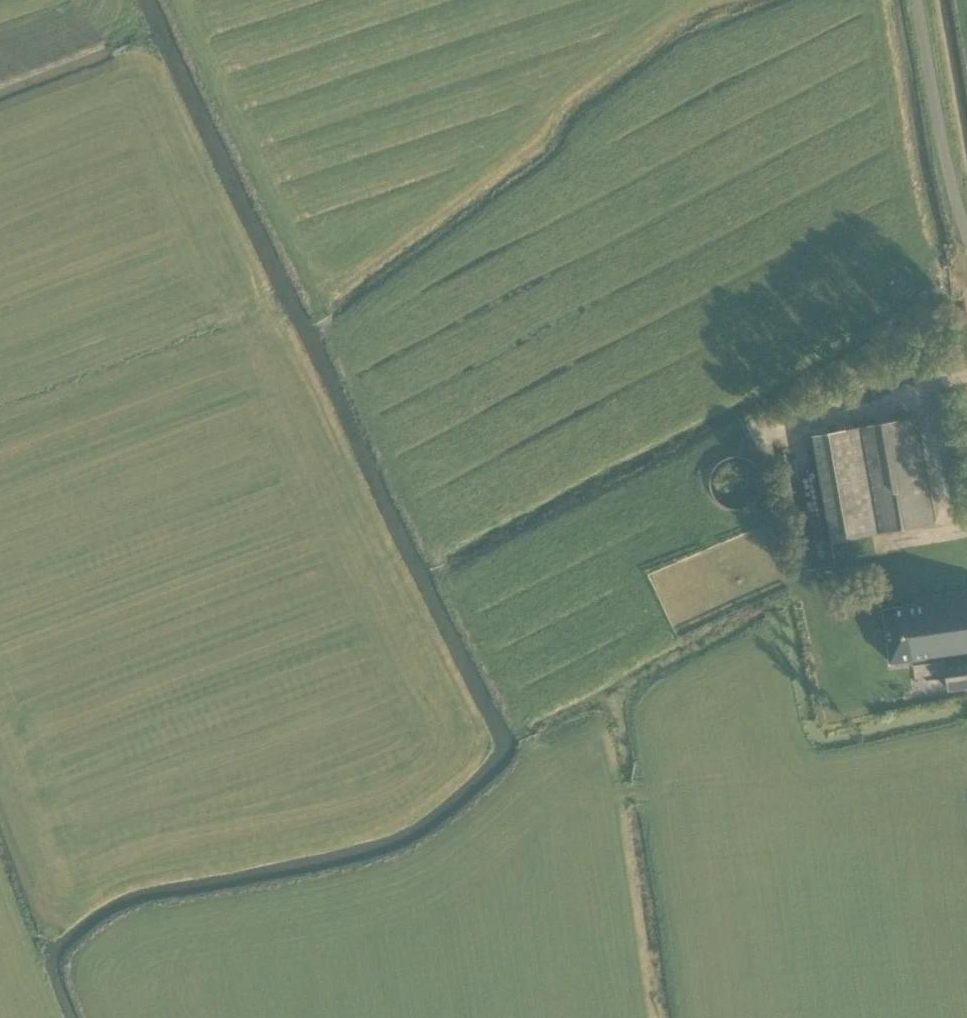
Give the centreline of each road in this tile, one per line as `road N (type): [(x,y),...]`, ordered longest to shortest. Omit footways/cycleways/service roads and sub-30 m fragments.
road 1 (unclassified): [(966,209),(927,0)]

